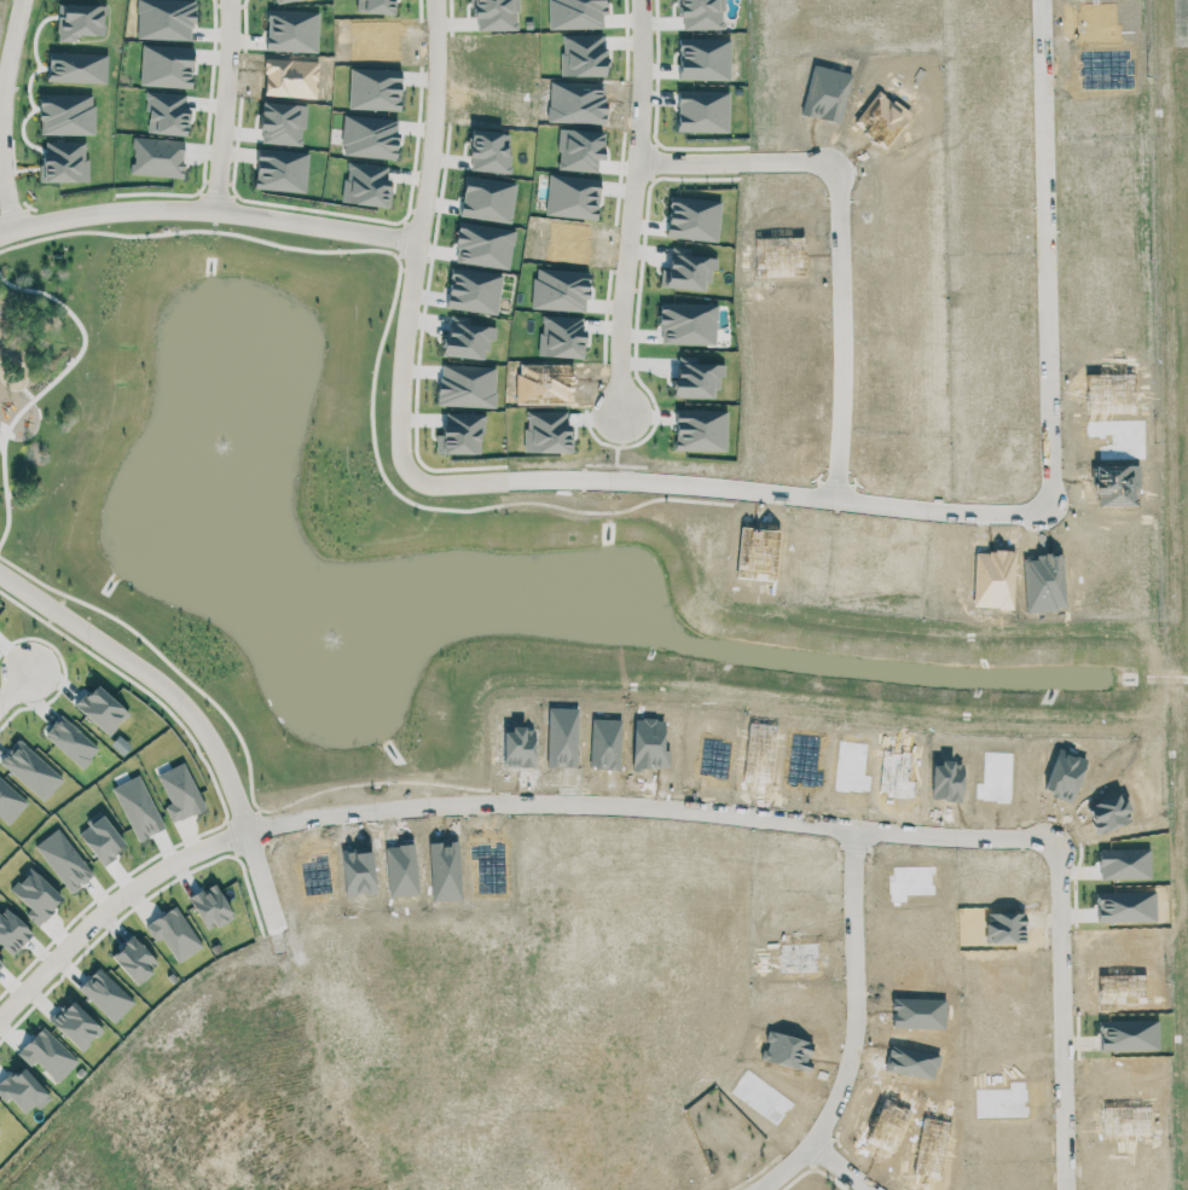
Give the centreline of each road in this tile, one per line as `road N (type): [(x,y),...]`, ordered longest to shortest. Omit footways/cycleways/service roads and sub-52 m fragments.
road 1 (residential): [(248,831),(370,813),(537,807),(1053,851),(1061,871),(1070,1189)]
road 2 (residential): [(1044,0),(1051,511),(1019,521),(842,507)]
road 3 (residential): [(437,0),(435,122),(401,391),(408,470)]
road 4 (residential): [(0,573),(190,712),(231,785),(276,929)]
road 5 (residential): [(408,470),(439,486),(568,480),(842,507)]
road 6 (residential): [(418,242),(170,210),(87,214),(0,236)]
road 7 (residential): [(641,0),(621,411)]
road 8 (residential): [(772,1189),(804,1162),(839,1108),(858,1050),(858,832)]
road 9 (residential): [(839,172),(842,507)]
road 10 (residential): [(248,831),(151,875),(105,909),(0,1015)]
road 11 (residential): [(17,230),(1,144),(25,0)]
road 12 (residential): [(230,0),(216,211)]
road 13 (residential): [(638,161),(839,172)]

